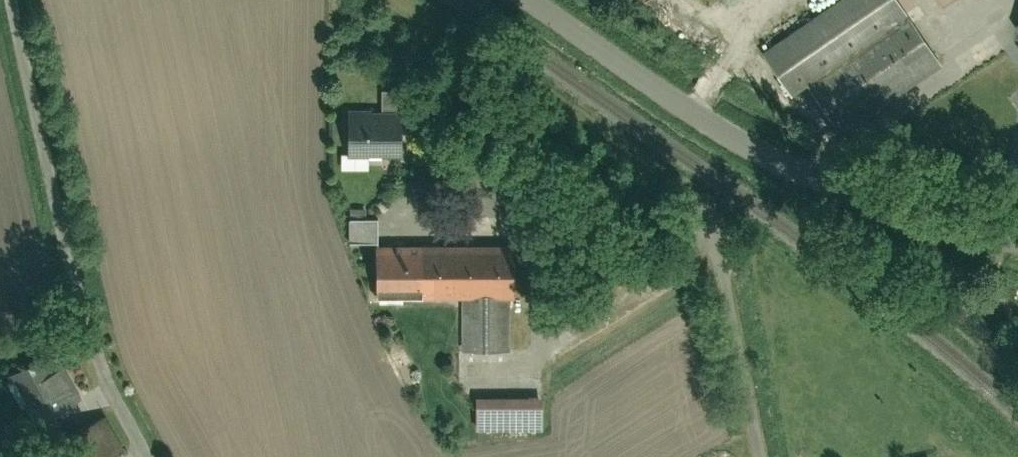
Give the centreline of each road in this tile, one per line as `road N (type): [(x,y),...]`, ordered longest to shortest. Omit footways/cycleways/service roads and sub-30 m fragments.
road 1 (residential): [(1017,236),(826,174),(695,113),(533,0)]
road 2 (residential): [(150,456),(99,358),(34,138),(7,0)]

